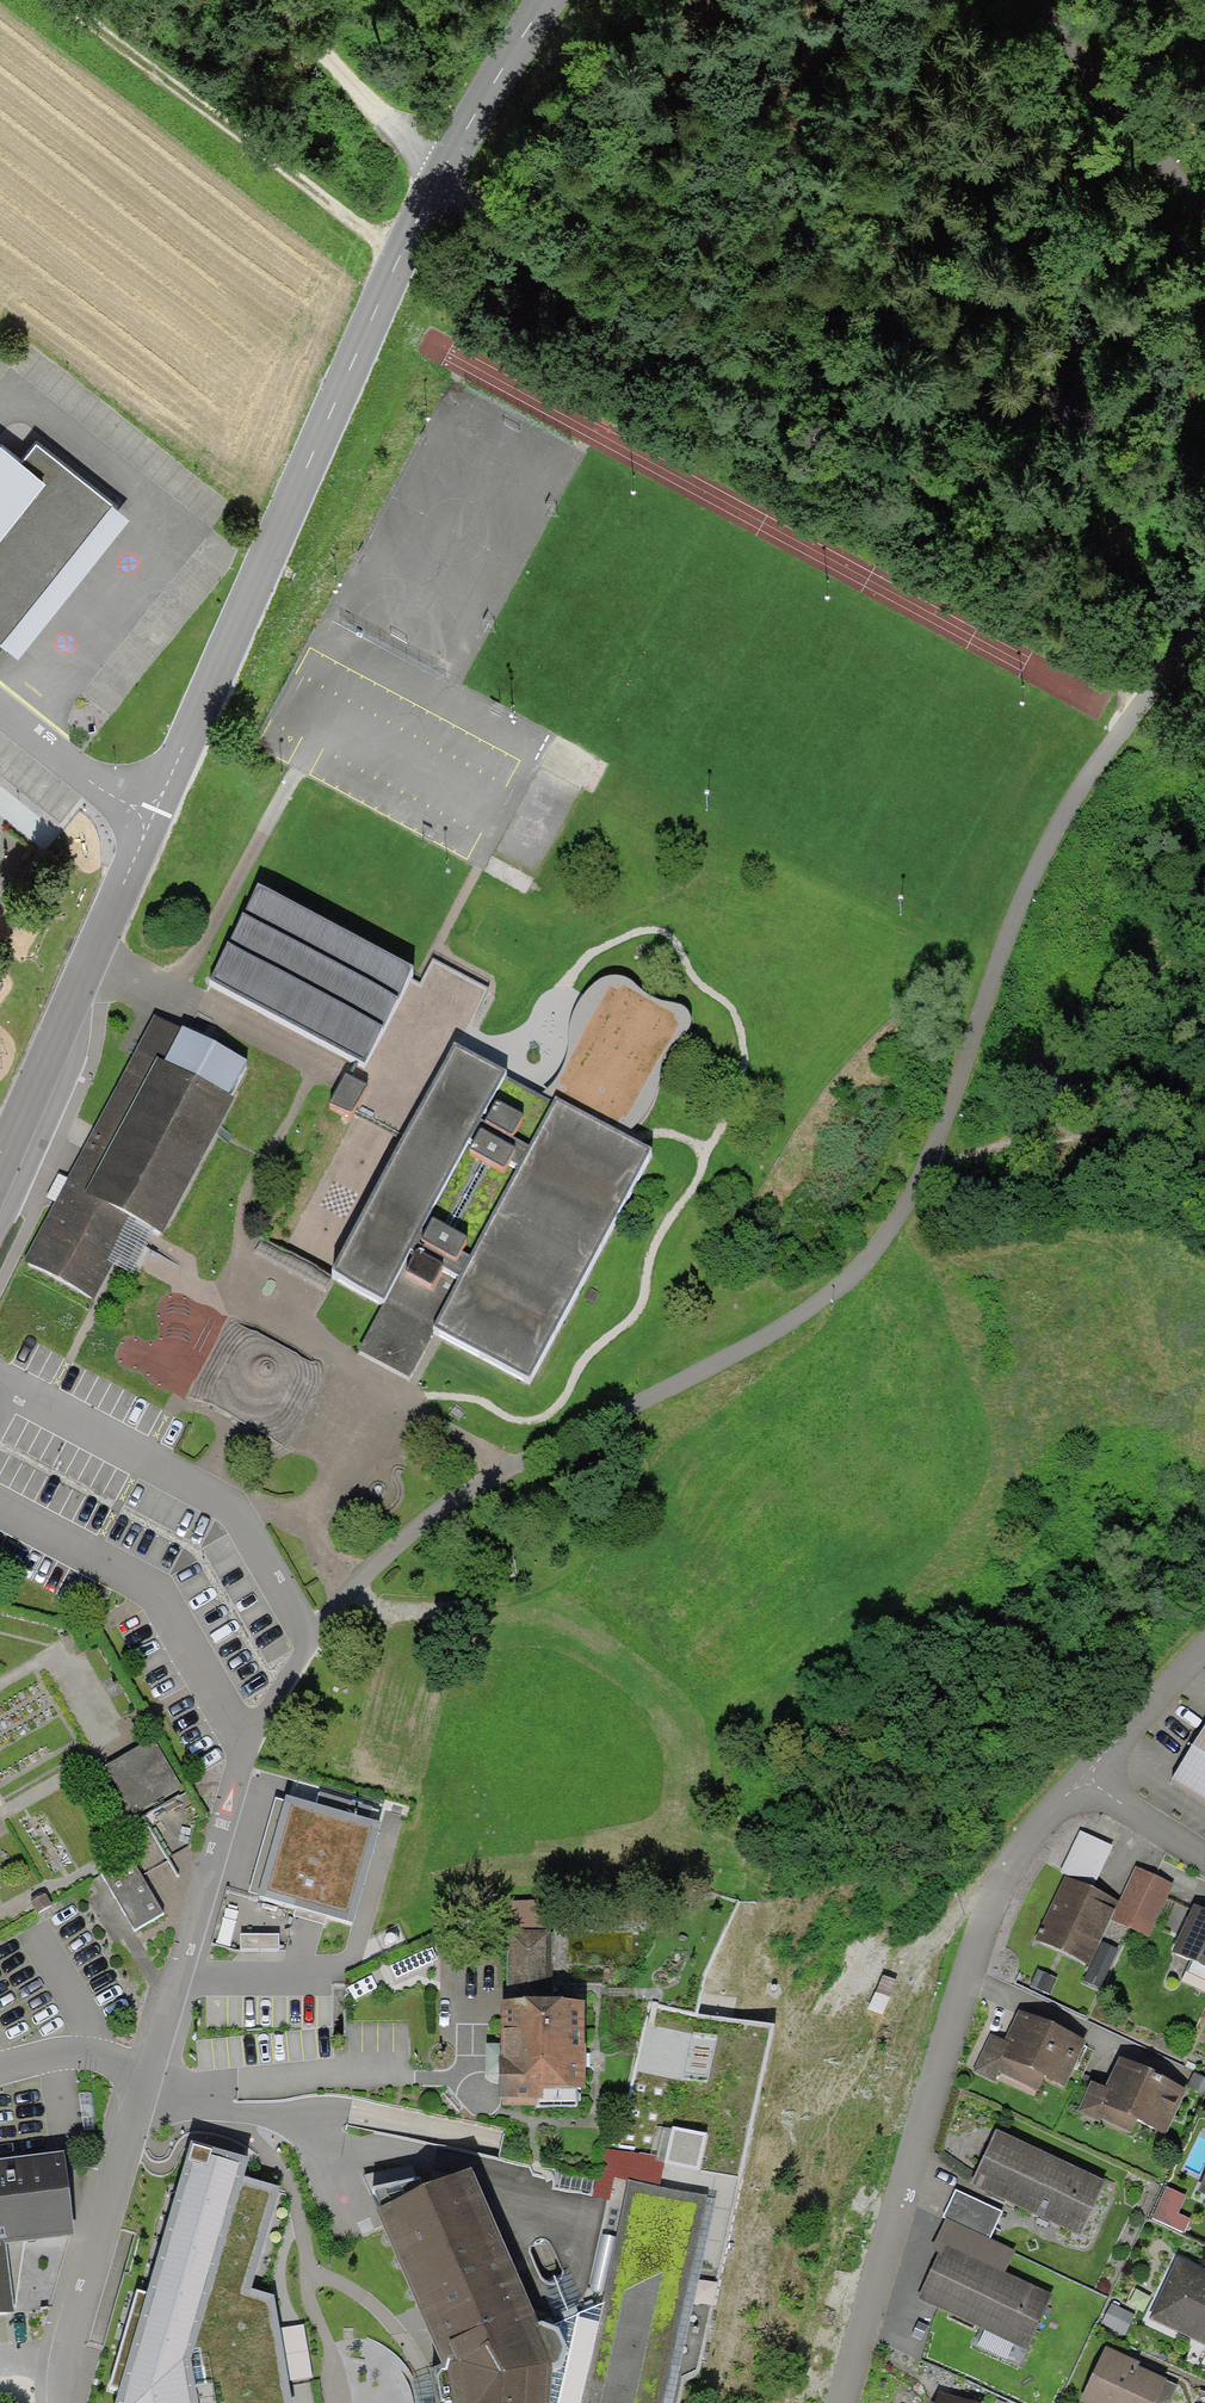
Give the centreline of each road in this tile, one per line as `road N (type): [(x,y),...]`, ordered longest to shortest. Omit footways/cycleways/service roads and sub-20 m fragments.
road 1 (track): [(336,1604),(467,1492),(737,1353),(837,1281),(928,1177),(1069,893),(1204,656)]
road 2 (track): [(1159,735),(1141,709),(1133,659),(1089,597),(915,472),(575,283),(432,173),(272,0)]
road 3 (unclassified): [(543,0),(432,173),(151,816)]
road 4 (unclassified): [(840,2402),(987,1909),(1017,1846),(1082,1777)]
road 5 (track): [(59,0),(270,163),(405,239)]
road 6 (unclassified): [(151,816),(0,1172)]
road 7 (residential): [(143,2071),(54,2363),(54,2402)]
road 8 (residential): [(246,1746),(143,2071)]
road 9 (track): [(1204,215),(1023,0)]
road 10 (track): [(336,1604),(388,1613),(498,1608),(548,1618)]
road 11 (residential): [(151,816),(100,792),(0,713)]
road 12 (unclassified): [(1082,1777),(1204,1641)]
road 13 (residential): [(1082,1777),(1204,1859)]
road 14 (residential): [(143,2071),(60,2055),(0,2068)]

